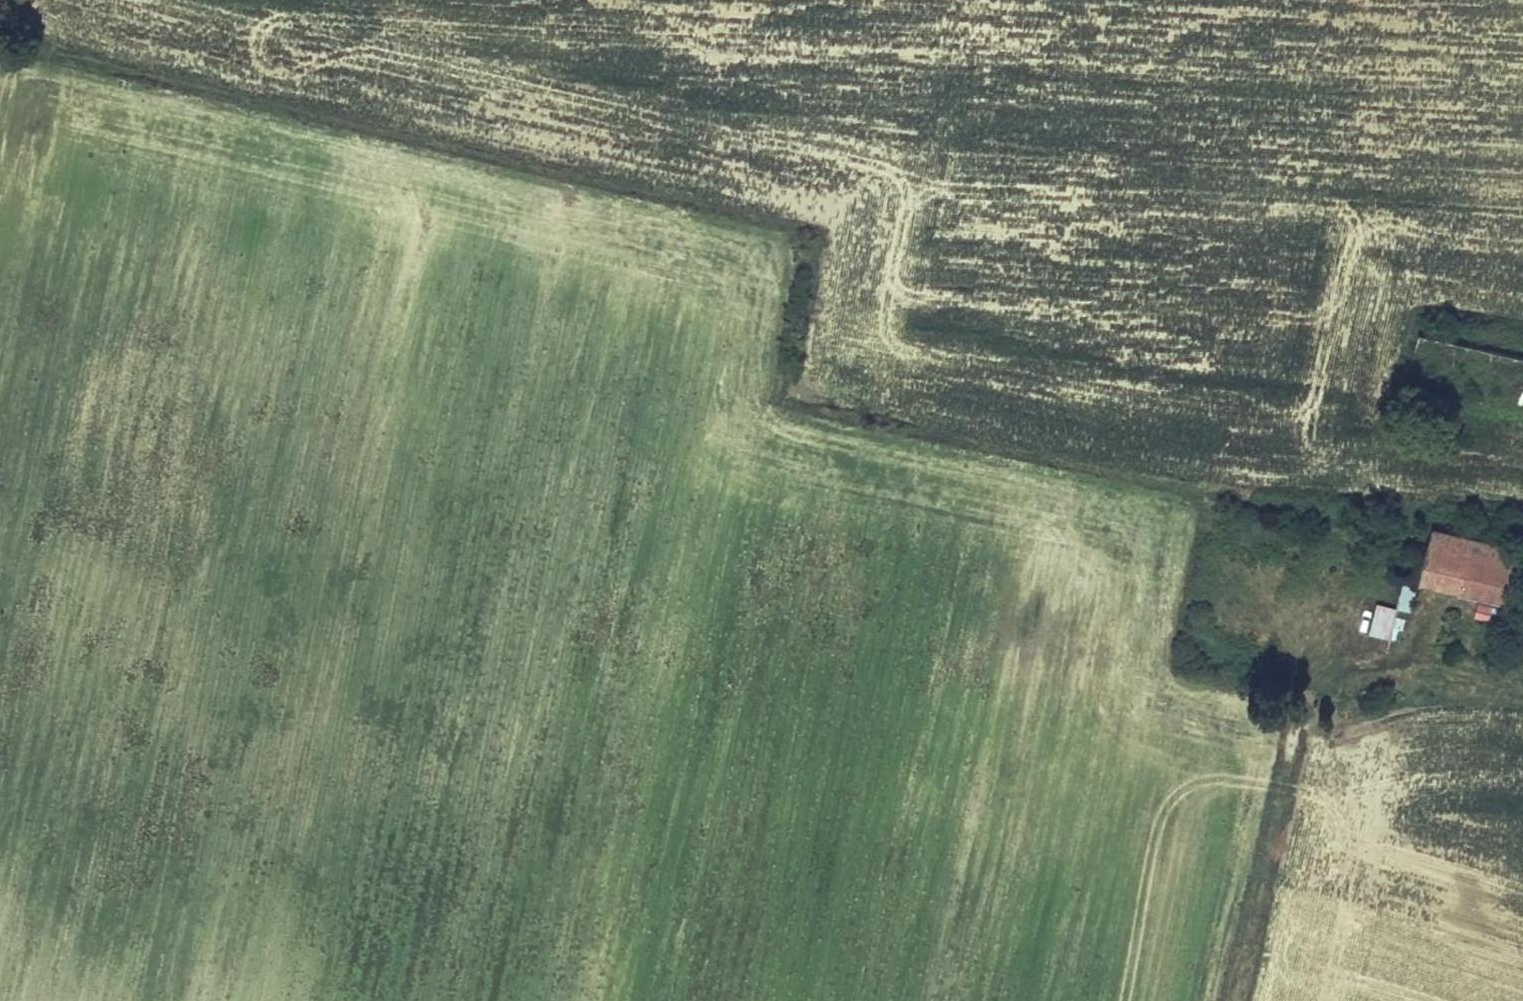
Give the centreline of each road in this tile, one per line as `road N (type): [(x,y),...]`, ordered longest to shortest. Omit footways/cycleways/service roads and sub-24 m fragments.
road 1 (track): [(1522,688),(1414,664),(1352,666),(1312,691),(1293,726),(1232,1000)]

